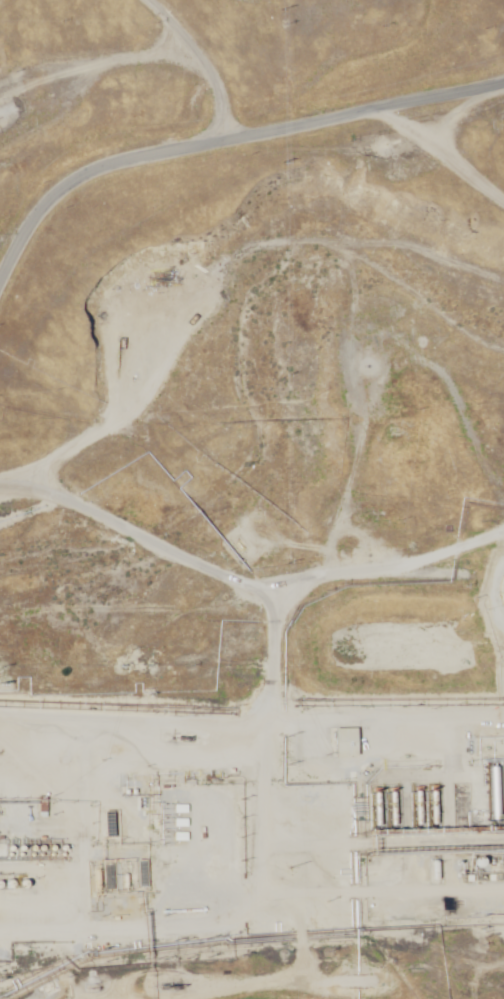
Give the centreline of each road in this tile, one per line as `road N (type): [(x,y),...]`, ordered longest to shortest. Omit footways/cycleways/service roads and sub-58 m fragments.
road 1 (track): [(487,596),(492,569),(392,380),(314,337),(235,606),(230,938),(211,998)]
road 2 (track): [(40,523),(131,337),(244,200),(383,215),(503,287)]
road 3 (tertiary): [(0,277),(47,205),(117,166),(503,90)]
road 4 (track): [(0,519),(25,517),(235,606),(503,597)]
road 5 (track): [(503,985),(230,938),(0,935)]
road 6 (track): [(230,728),(503,726)]
road 7 (track): [(146,161),(82,21),(59,0)]
road 8 (track): [(503,207),(428,108)]

